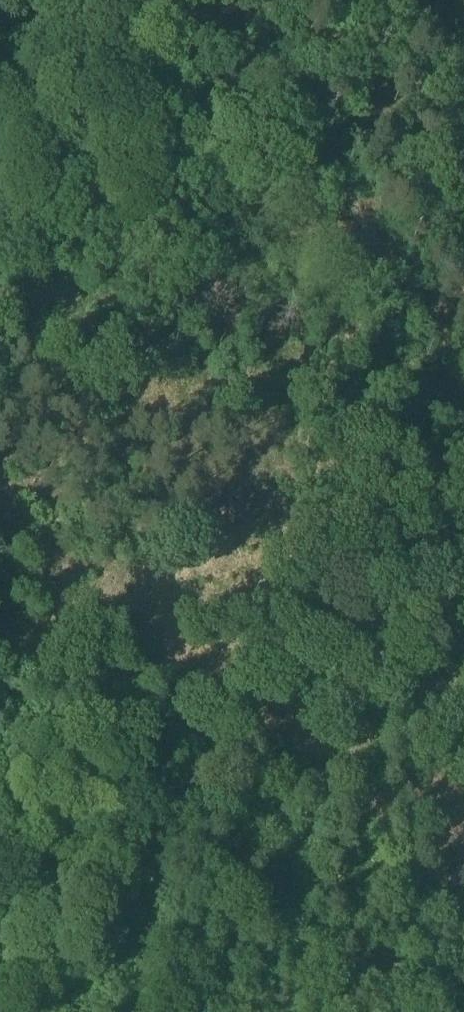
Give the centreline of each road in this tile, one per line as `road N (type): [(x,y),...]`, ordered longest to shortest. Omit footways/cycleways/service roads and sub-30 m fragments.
road 1 (track): [(0,627),(418,1011)]
road 2 (track): [(463,366),(216,0)]
road 3 (track): [(163,0),(0,133)]

